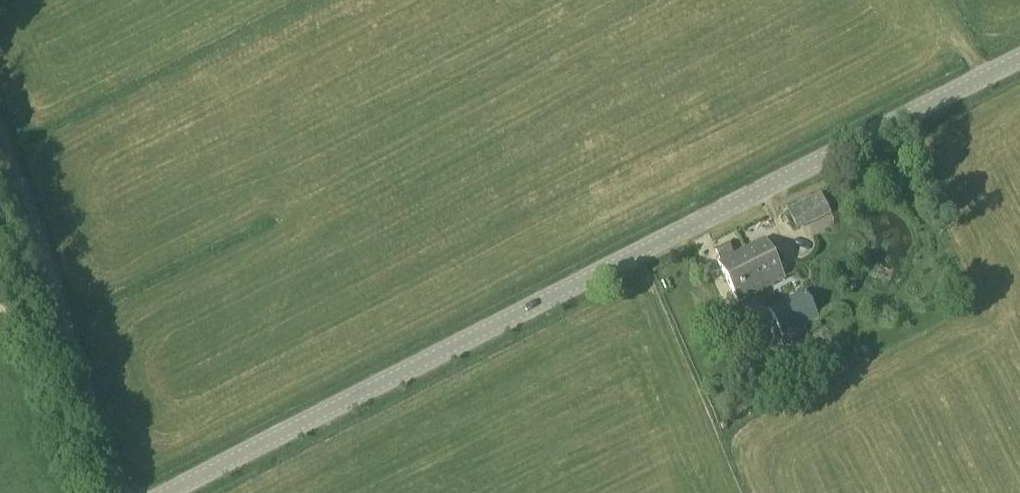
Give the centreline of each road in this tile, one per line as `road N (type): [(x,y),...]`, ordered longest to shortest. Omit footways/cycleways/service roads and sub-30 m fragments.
road 1 (tertiary): [(169,492),(1019,58)]
road 2 (track): [(0,149),(118,492)]

